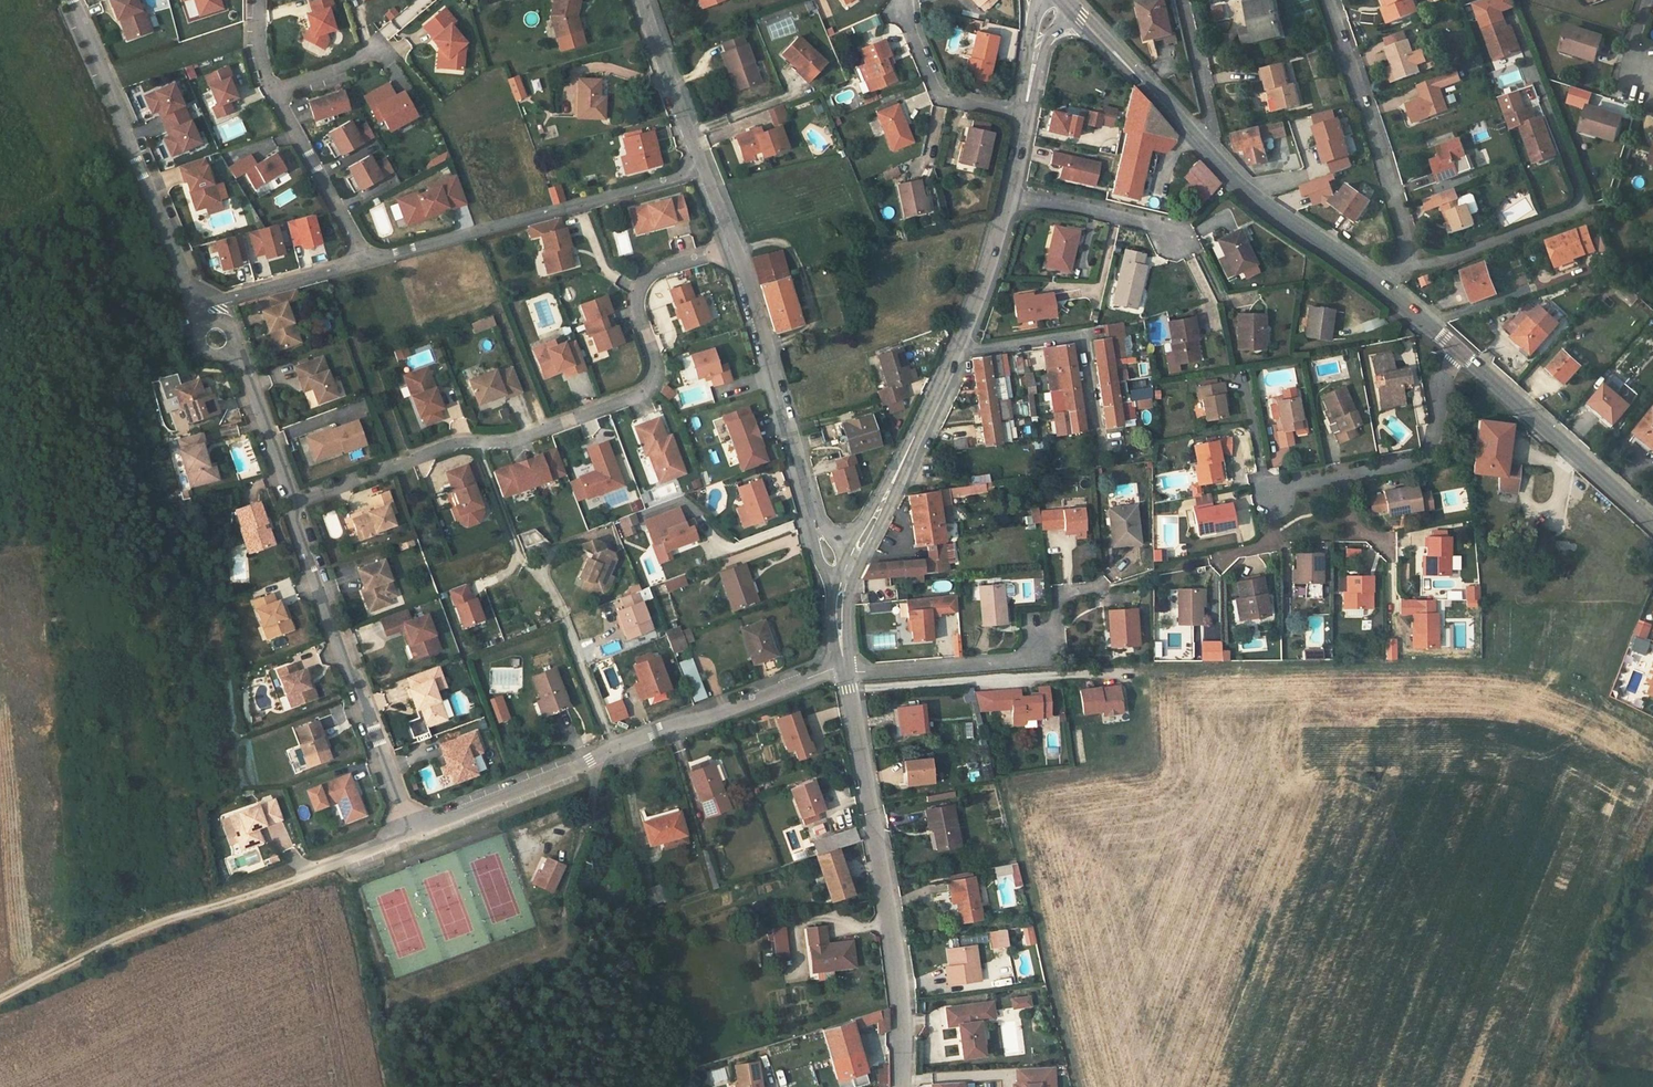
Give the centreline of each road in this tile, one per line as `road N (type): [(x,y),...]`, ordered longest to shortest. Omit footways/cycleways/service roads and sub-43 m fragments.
road 1 (residential): [(733,243),(656,271),(639,287),(635,306),(654,365),(641,392),(511,443),(463,443),(290,503)]
road 2 (residential): [(844,665),(655,730),(407,835)]
road 3 (tertiary): [(1064,0),(1253,195),(1383,288)]
road 4 (unclassified): [(846,673),(902,1011),(899,1086)]
road 5 (unclassified): [(733,243),(827,557),(846,574)]
road 6 (residential): [(407,835),(290,503)]
road 7 (residential): [(364,261),(702,169)]
road 8 (residential): [(196,306),(72,0)]
road 9 (track): [(295,879),(183,915),(0,1000)]
road 10 (residential): [(1329,0),(1404,239),(1404,266),(1383,288)]
road 11 (residential): [(1104,587),(1062,593),(1036,659),(846,673)]
road 12 (tertiary): [(1453,349),(1652,525)]
road 13 (residential): [(955,352),(846,574)]
road 14 (residential): [(290,503),(236,361),(196,306)]
road 15 (residential): [(272,90),(364,261)]
road 16 (residential): [(1345,475),(1422,460),(1453,349)]
road 17 (residential): [(900,4),(938,97),(1027,113)]
road 18 (residential): [(1211,558),(1267,546),(1273,498),(1291,485),(1345,475)]
road 19 (unclassified): [(642,0),(702,169)]
road 20 (residential): [(1174,242),(1155,224),(1009,192)]
road 21 (residential): [(364,261),(196,306)]
road 22 (residential): [(1009,192),(955,352)]
road 23 (residential): [(1183,0),(1212,129)]
road 24 (residential): [(1081,334),(955,352)]
road 25 (residential): [(407,835),(295,879)]

